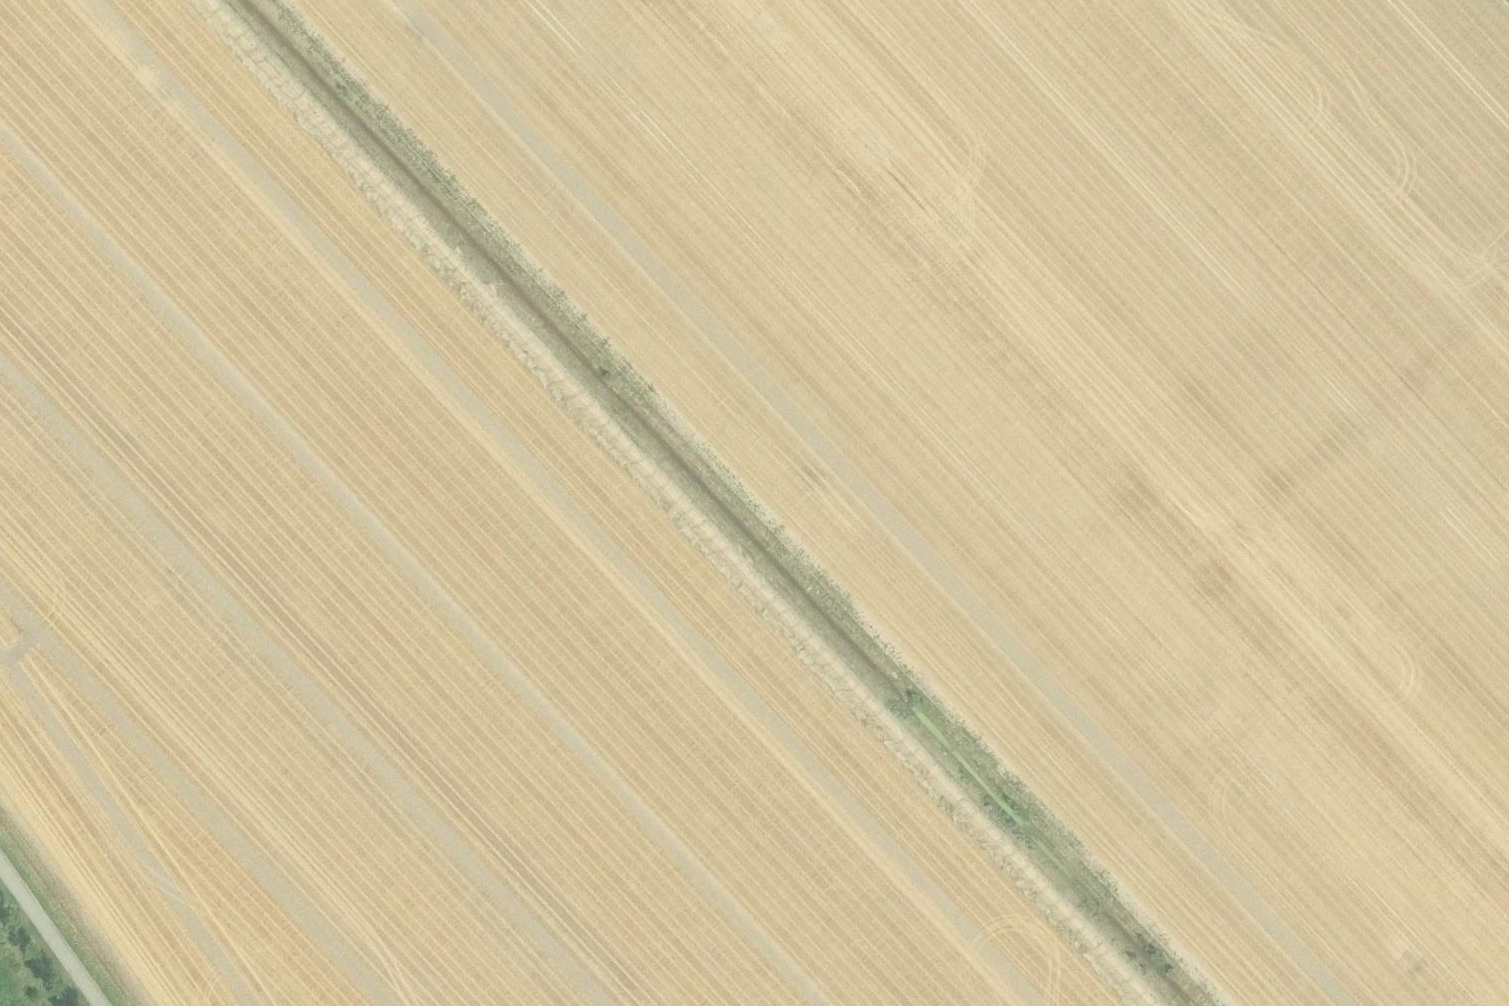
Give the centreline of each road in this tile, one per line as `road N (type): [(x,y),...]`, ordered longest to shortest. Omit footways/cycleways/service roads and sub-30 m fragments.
road 1 (unclassified): [(101,1005),(0,865)]

